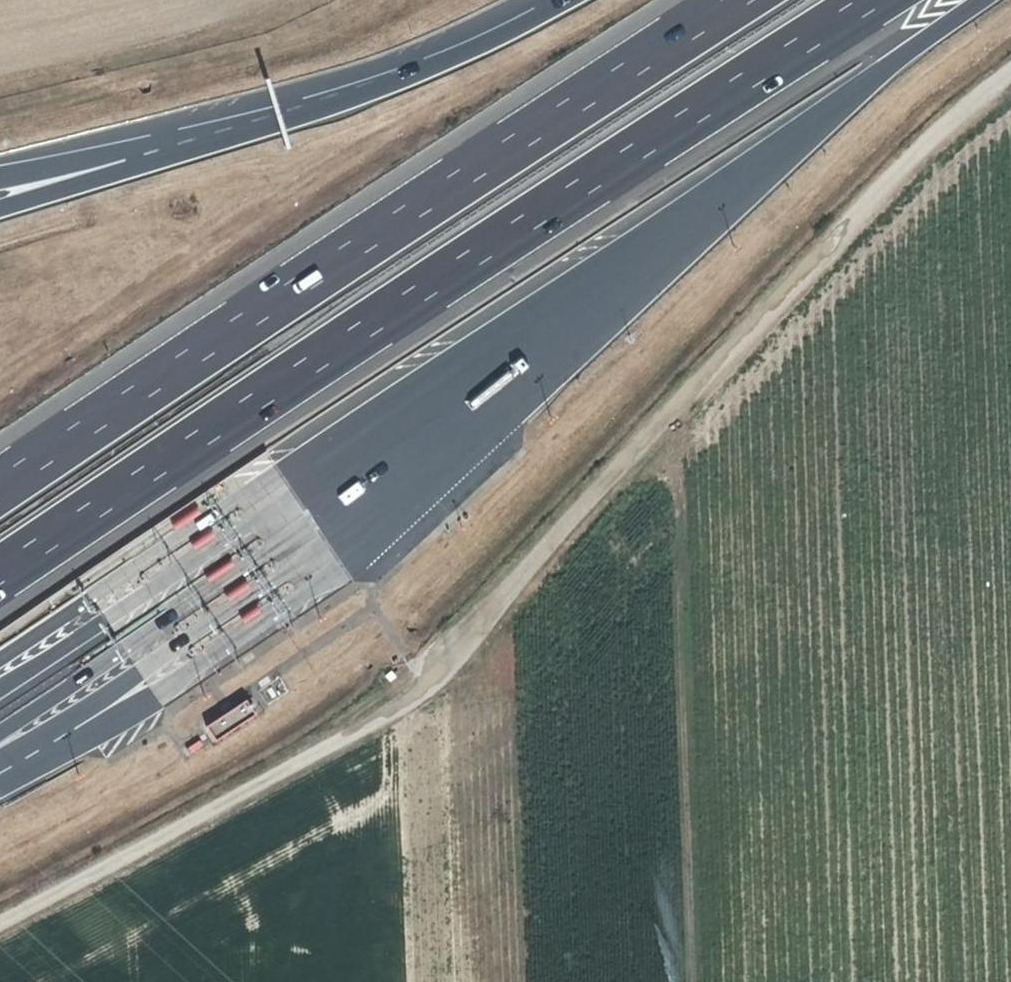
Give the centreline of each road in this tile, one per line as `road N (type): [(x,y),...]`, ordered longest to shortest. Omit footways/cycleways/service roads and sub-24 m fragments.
road 1 (track): [(1010,78),(894,171),(439,681),(350,749),(0,932)]
road 2 (track): [(1010,116),(603,553),(425,786),(294,981)]
road 3 (motorway): [(0,569),(299,366),(875,0)]
road 4 (motorway): [(737,0),(0,484)]
road 5 (motorway): [(0,757),(240,606),(391,493),(526,349)]
road 6 (motorway): [(0,679),(353,446),(526,349)]
road 7 (motorway): [(526,349),(977,0)]
road 8 (motorway): [(564,0),(350,99),(211,142)]
road 9 (motorway): [(211,142),(0,204)]
road 10 (motorway): [(211,142),(0,173)]

